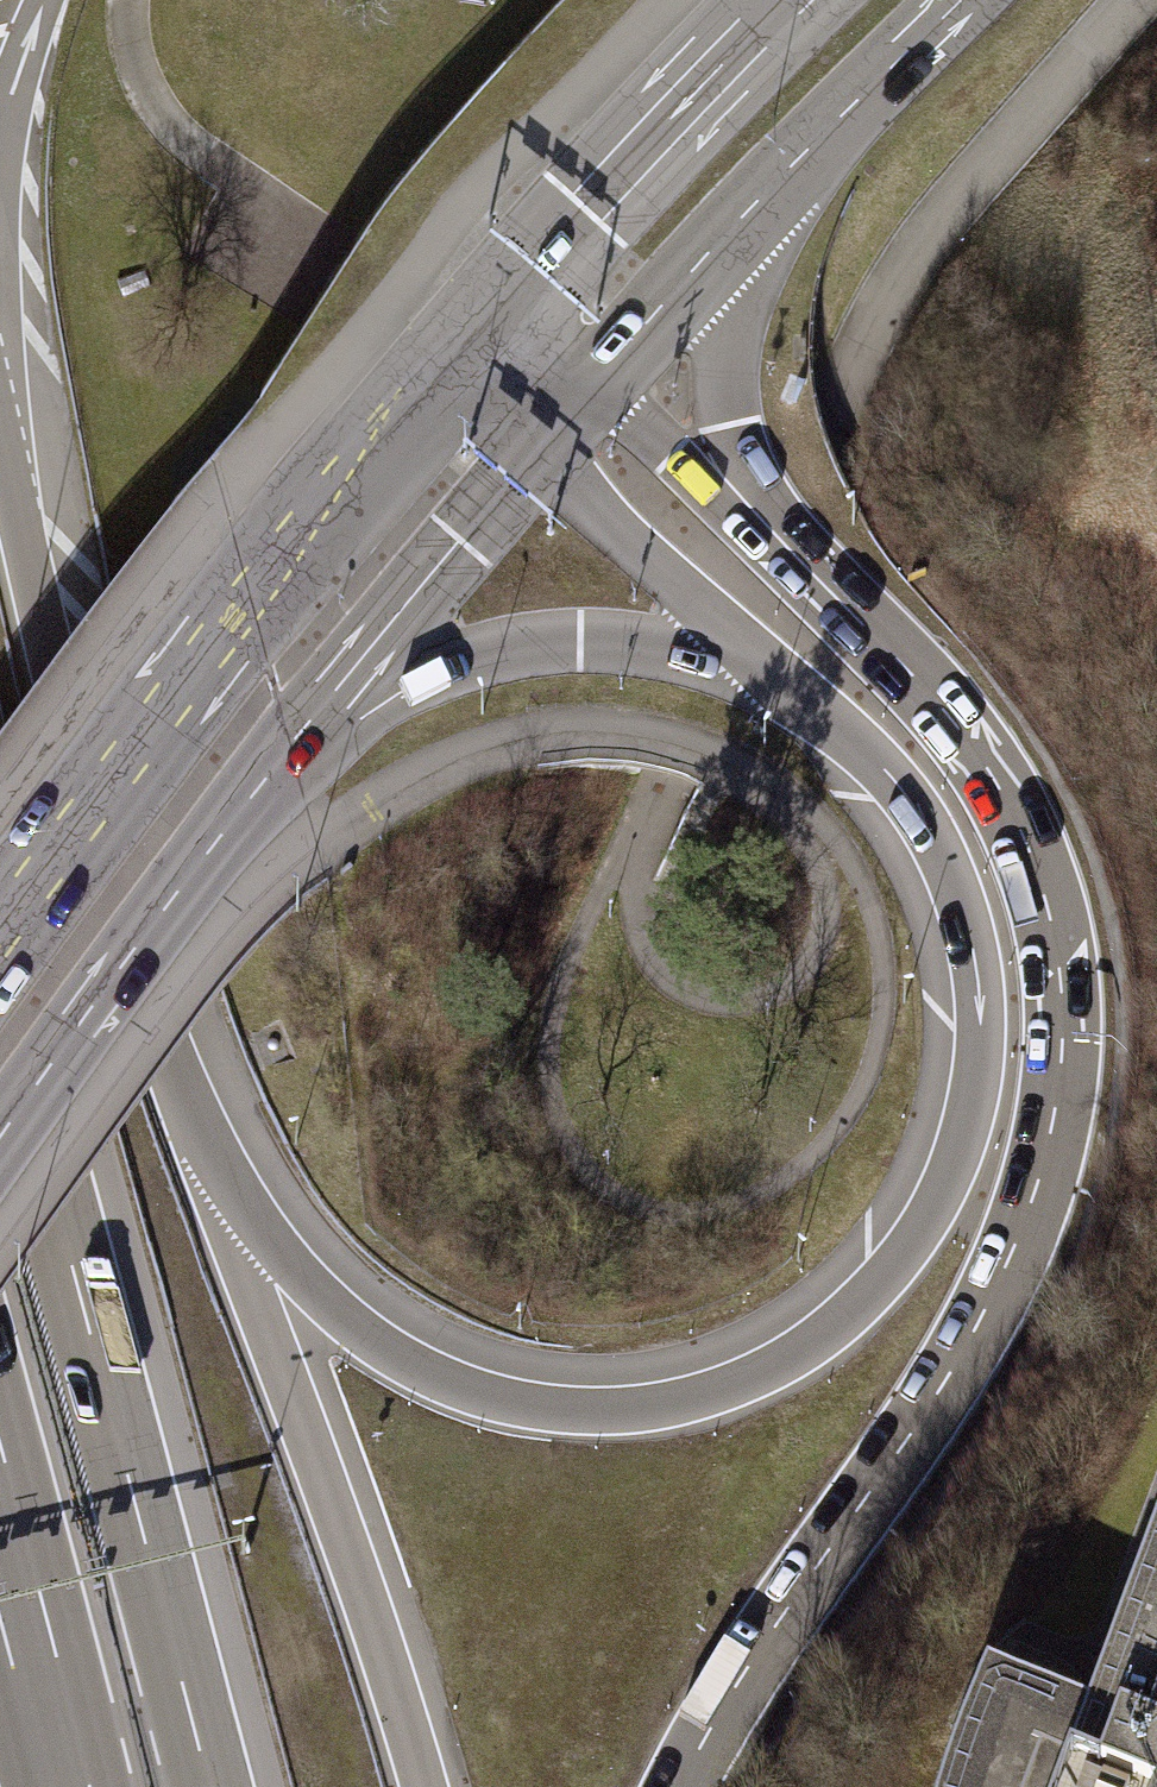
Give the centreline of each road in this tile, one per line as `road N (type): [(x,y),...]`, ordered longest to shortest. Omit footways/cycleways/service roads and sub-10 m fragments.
road 1 (motorway): [(679,1786),(752,1657),(979,1323),(1038,1183),(1062,1056),(1055,937),(1040,881),(977,751),(732,489)]
road 2 (motorway): [(774,678),(861,757),(917,826),(962,937),(974,1022),(962,1119),(934,1195),(887,1264),(815,1332),(746,1374),(665,1400),(584,1406),(496,1393),(421,1365),(337,1304),(270,1237),(214,1160)]
road 3 (motorway): [(215,1786),(0,994)]
road 4 (primary): [(473,333),(252,592),(0,954)]
road 5 (motorway): [(214,1160),(136,950),(0,440)]
road 6 (motorway): [(423,1786),(328,1479),(214,1160)]
road 7 (primary): [(0,1143),(322,712)]
road 8 (motorway): [(322,712),(454,664),(583,642),(669,649),(774,678)]
road 9 (primary): [(783,0),(473,333)]
road 10 (primary): [(322,712),(535,448)]
road 11 (motorway): [(535,448),(774,678)]
road 12 (primary): [(728,232),(964,0)]
road 13 (motorway): [(0,1531),(64,1786)]
road 14 (motorway): [(732,489),(723,372),(728,232)]
road 15 (primary): [(588,384),(728,232)]
road 16 (motorway): [(732,489),(588,384)]
road 17 (motorway): [(0,167),(17,75),(47,0)]
road 18 (motorway): [(473,333),(535,448)]
road 19 (motorway): [(588,384),(473,333)]

